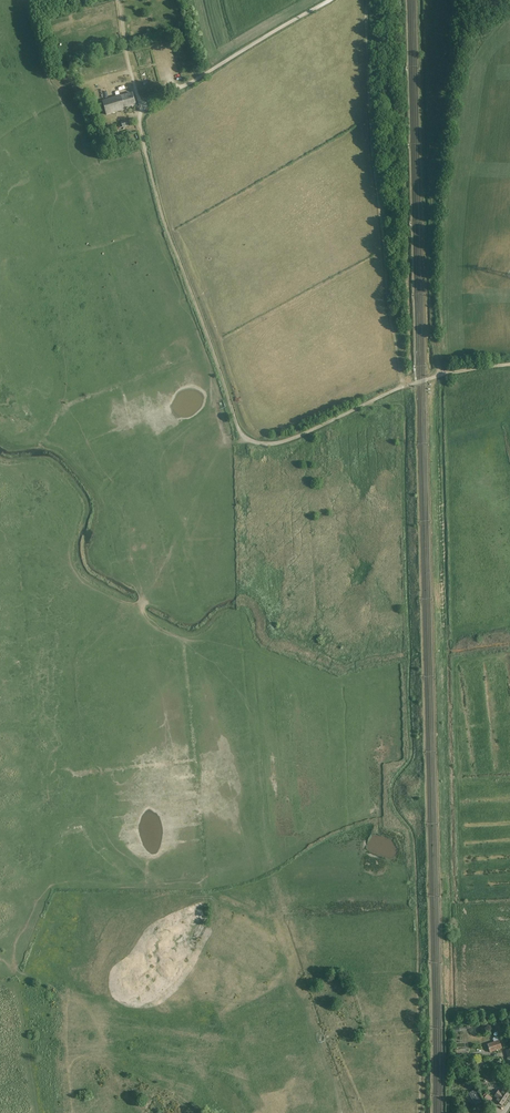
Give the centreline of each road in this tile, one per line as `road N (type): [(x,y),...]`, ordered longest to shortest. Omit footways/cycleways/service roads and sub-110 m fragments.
road 1 (track): [(141,109),(157,196),(242,434),(266,447),(371,402)]
road 2 (track): [(402,387),(371,142),(367,0)]
road 3 (track): [(331,0),(141,109)]
road 4 (unclassified): [(371,402),(442,375),(509,364)]

